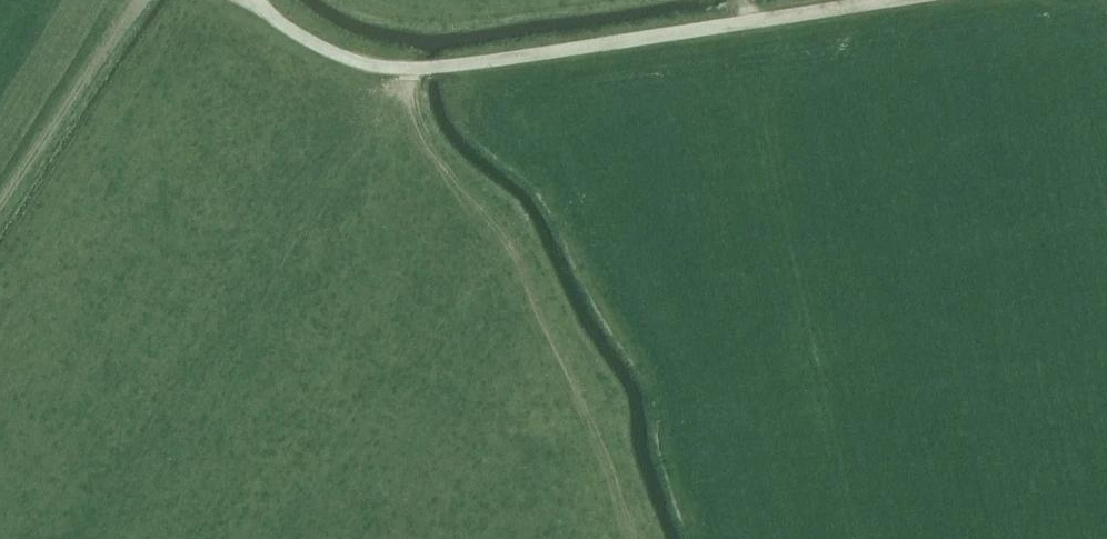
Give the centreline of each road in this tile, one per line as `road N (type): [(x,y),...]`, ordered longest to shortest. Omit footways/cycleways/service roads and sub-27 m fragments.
road 1 (track): [(631,538),(585,366),(474,189),(413,115),(412,68)]
road 2 (track): [(412,68),(894,0)]
road 3 (track): [(260,3),(327,51),(378,68),(412,68)]

